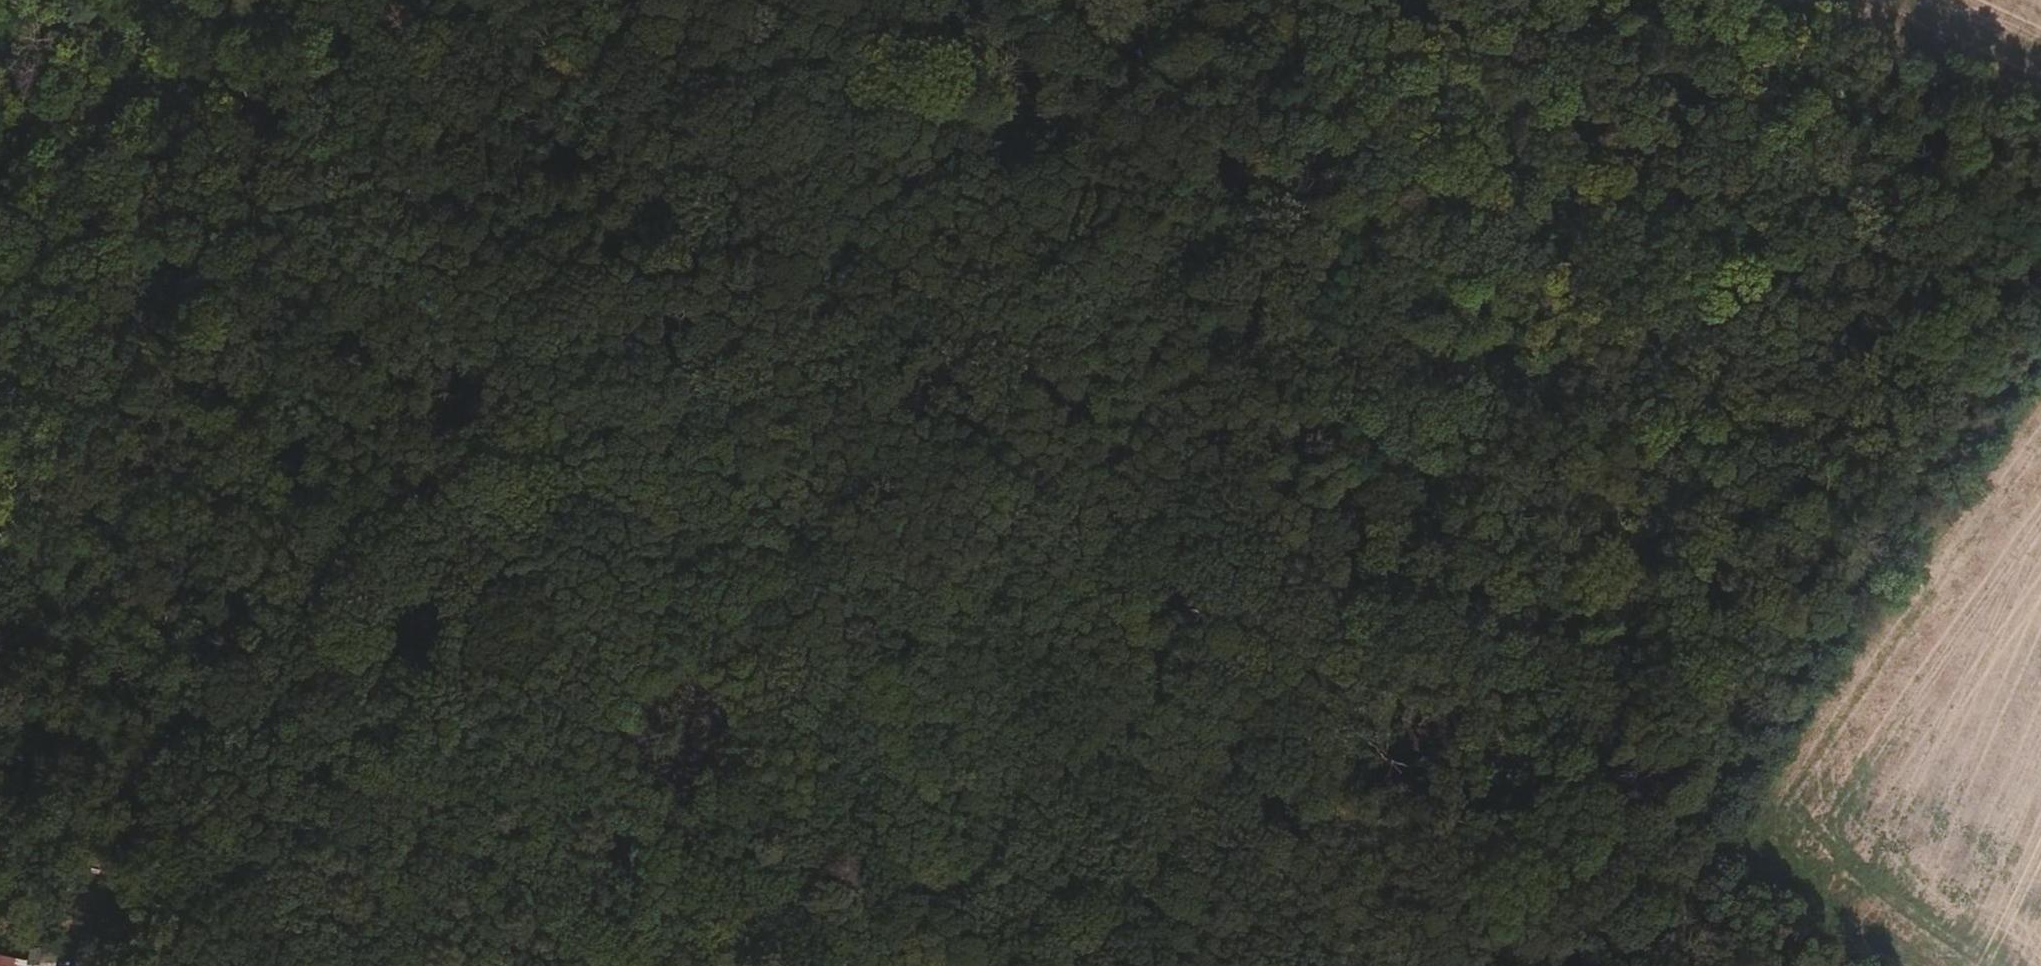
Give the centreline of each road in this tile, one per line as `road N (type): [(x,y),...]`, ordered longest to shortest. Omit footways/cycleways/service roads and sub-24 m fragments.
road 1 (track): [(292,560),(378,527),(440,473),(536,420),(669,385),(840,311),(1032,284),(1172,328),(1554,548),(1818,642)]
road 2 (track): [(1573,965),(2040,344)]
road 3 (track): [(418,0),(382,89),(263,256),(113,421),(0,562)]

